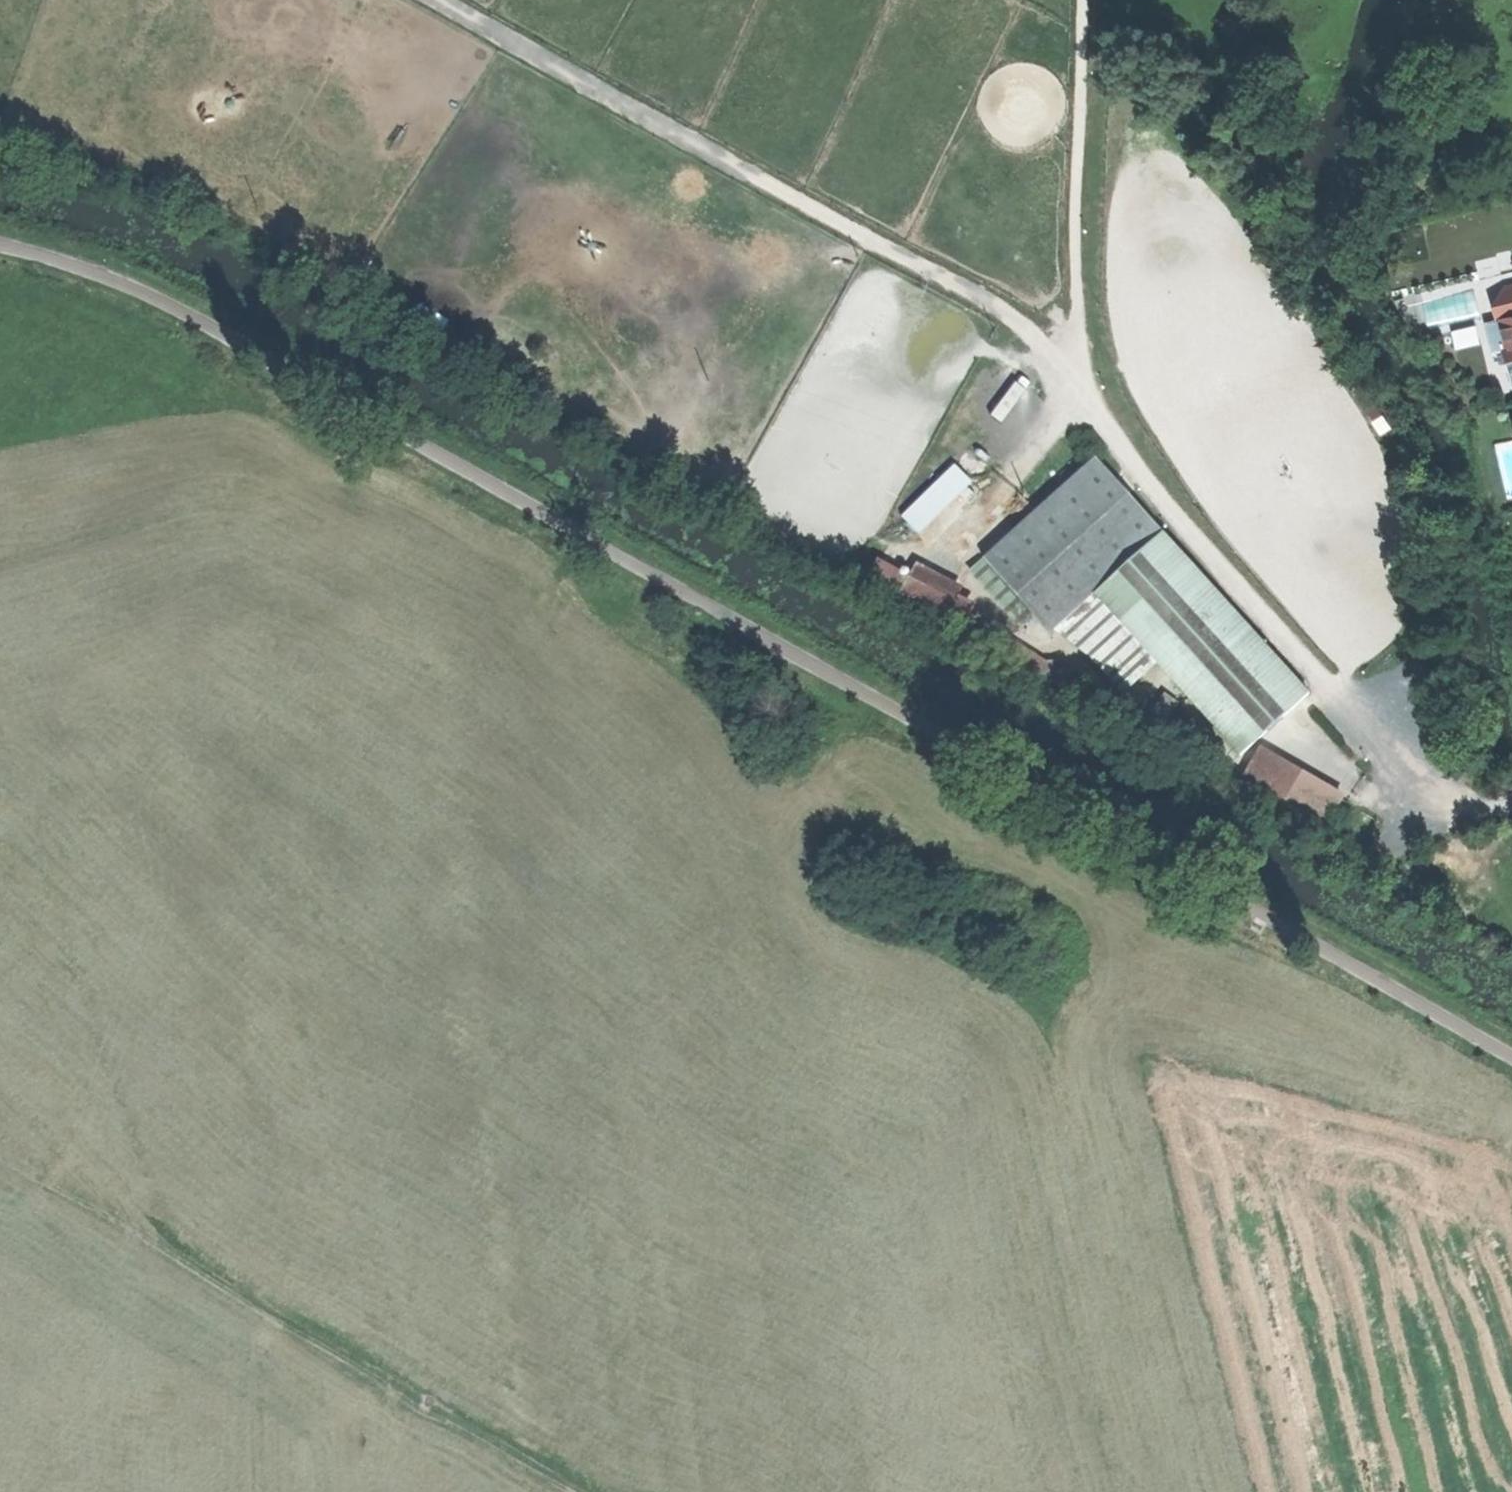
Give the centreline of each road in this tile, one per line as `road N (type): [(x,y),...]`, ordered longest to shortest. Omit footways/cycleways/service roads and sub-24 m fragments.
road 1 (track): [(439,0),(1011,318),(1063,361),(1083,399),(1082,0)]
road 2 (residential): [(1083,399),(1430,810),(1455,815),(1511,804)]

